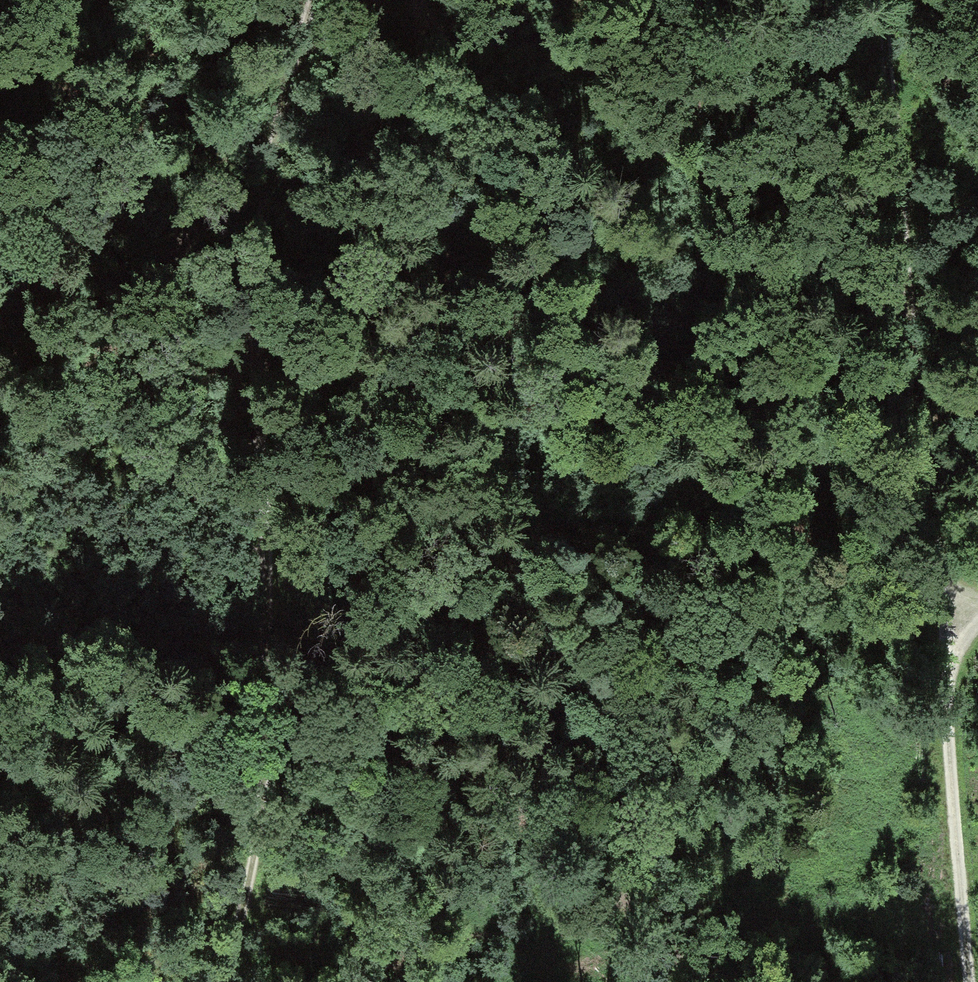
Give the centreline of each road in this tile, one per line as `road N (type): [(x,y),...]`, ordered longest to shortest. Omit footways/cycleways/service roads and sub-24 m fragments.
road 1 (track): [(314,0),(270,162),(254,295),(269,711),(257,833),(219,981)]
road 2 (track): [(0,566),(77,424),(121,427),(261,560),(295,631),(353,712),(417,768),(556,809),(681,944)]
road 3 (track): [(705,0),(704,308),(687,728),(668,863),(693,981)]
road 4 (track): [(977,608),(942,617),(882,0)]
road 5 (track): [(942,617),(968,981)]

